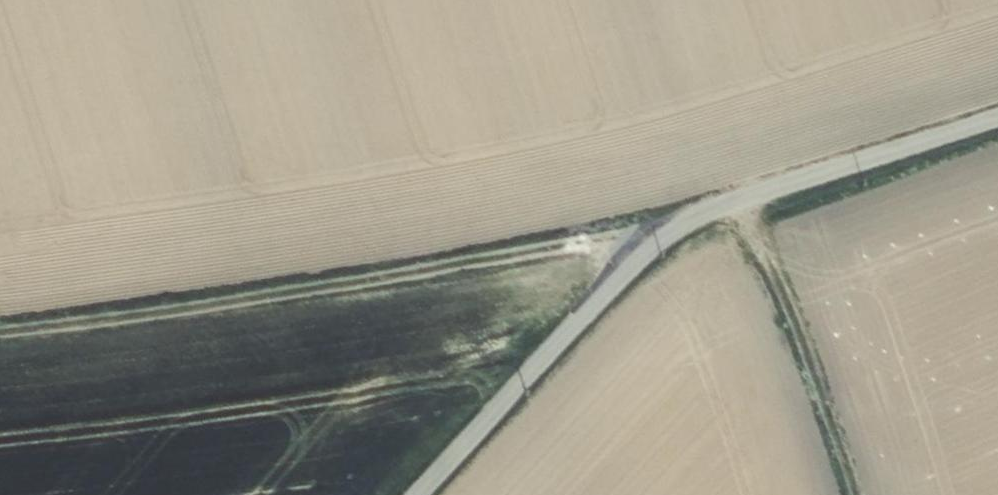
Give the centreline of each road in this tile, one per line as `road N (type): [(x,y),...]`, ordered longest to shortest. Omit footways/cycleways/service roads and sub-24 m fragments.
road 1 (tertiary): [(418,494),(663,236),(750,195),(997,115)]
road 2 (track): [(0,333),(587,243),(642,252)]

